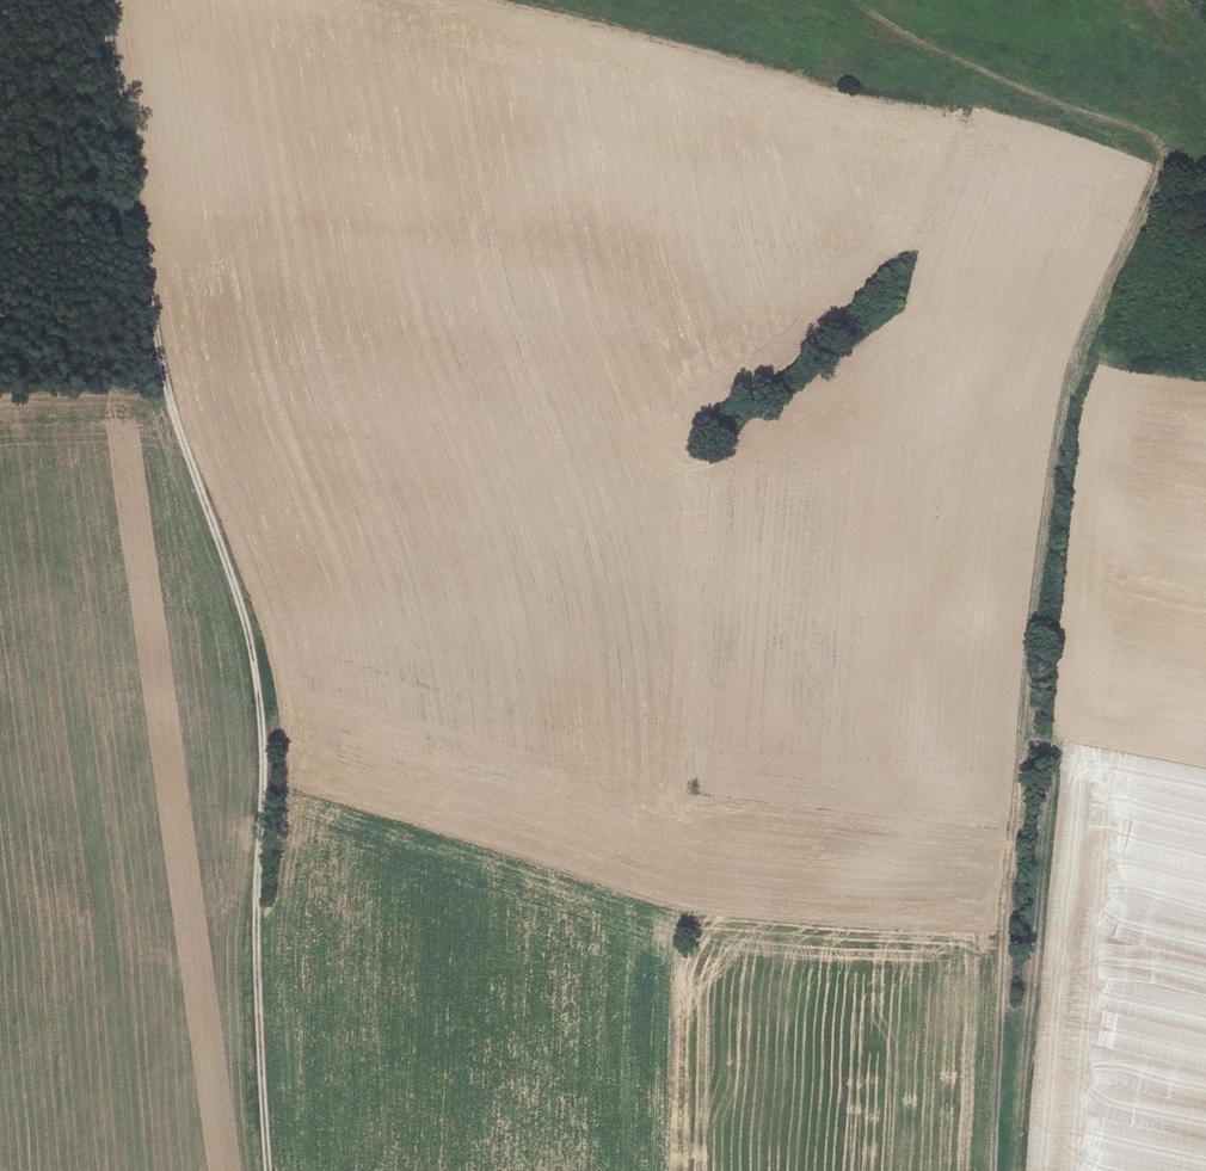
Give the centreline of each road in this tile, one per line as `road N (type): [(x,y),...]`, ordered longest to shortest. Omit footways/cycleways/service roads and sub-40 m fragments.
road 1 (track): [(842,0),(920,53),(1051,113),(1149,136),(1161,162),(1057,397),(999,928),(989,1170)]
road 2 (track): [(105,0),(169,399),(251,652),(261,728),(257,966),(269,1170)]

